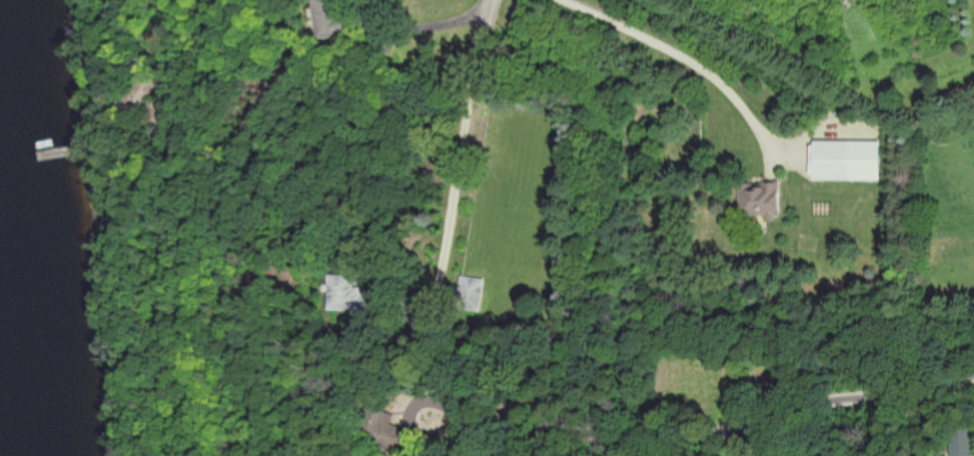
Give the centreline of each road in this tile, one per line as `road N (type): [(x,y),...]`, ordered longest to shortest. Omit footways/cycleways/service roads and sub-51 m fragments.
road 1 (residential): [(620,455),(469,429),(426,375),(458,186),(505,0)]
road 2 (residential): [(973,383),(750,449),(685,455)]

